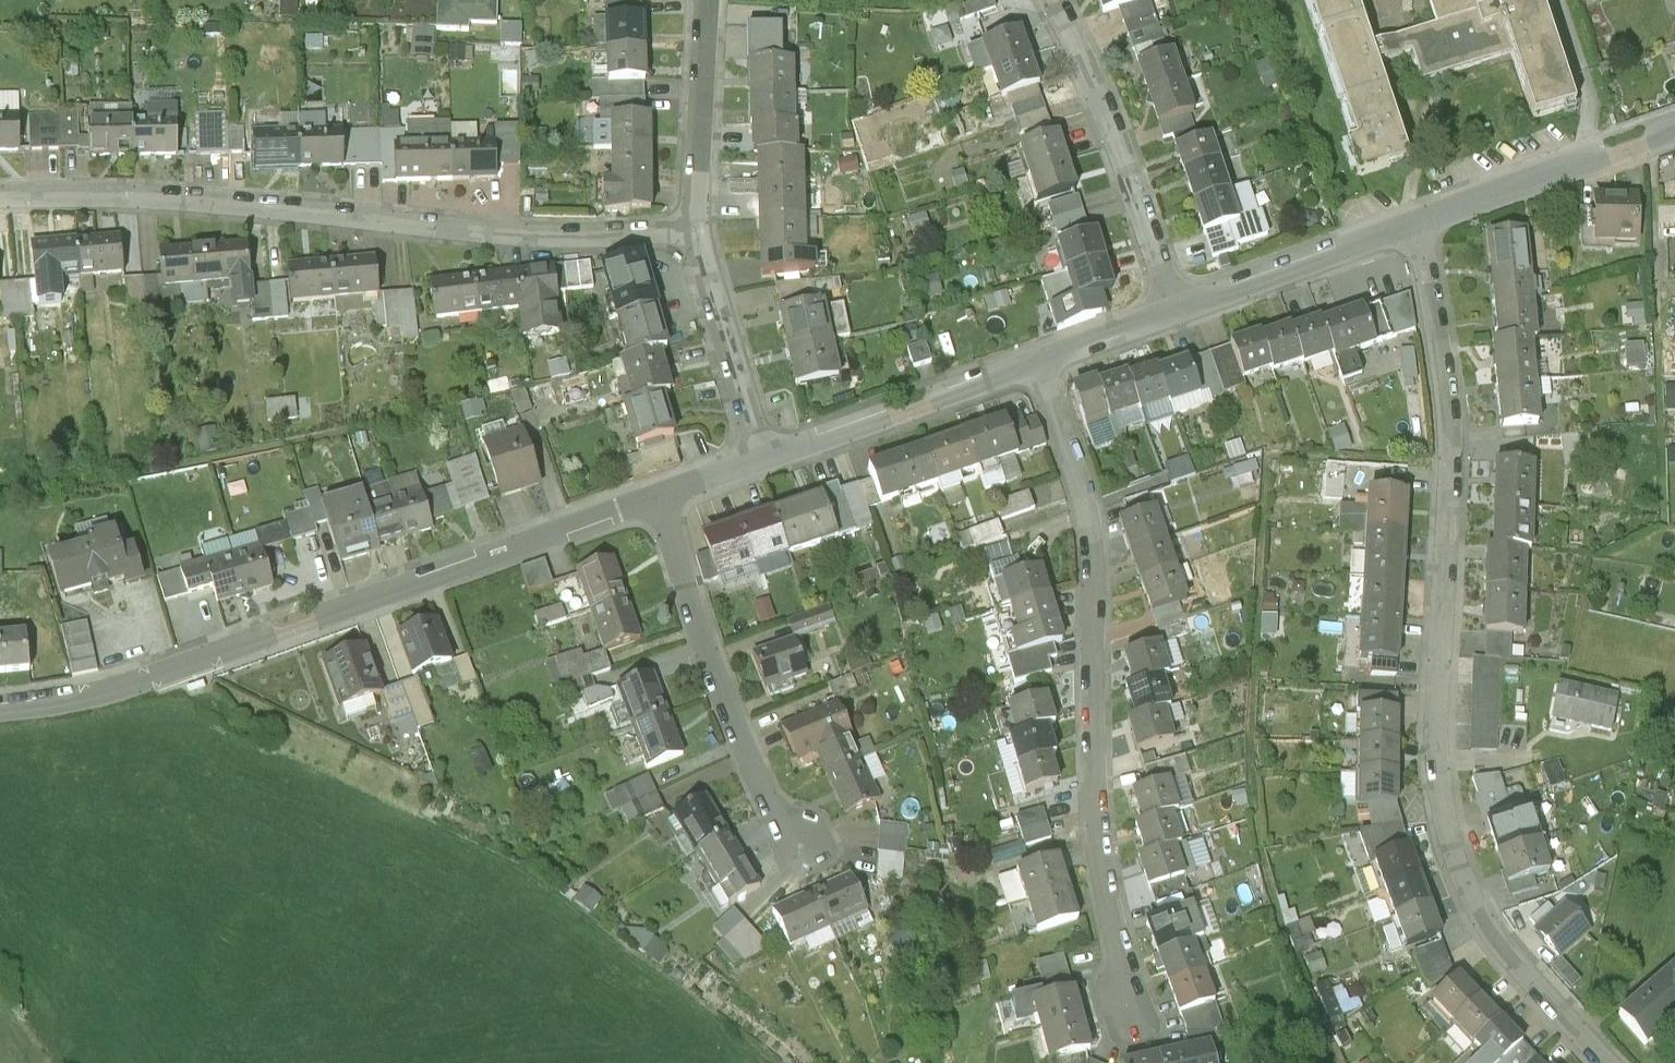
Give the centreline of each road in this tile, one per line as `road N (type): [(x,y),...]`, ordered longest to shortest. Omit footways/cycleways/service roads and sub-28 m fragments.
road 1 (residential): [(1598,1062),(1516,973),(1459,884),(1433,774),(1450,481),(1420,226)]
road 2 (residential): [(698,236),(536,239),(159,200),(0,199)]
road 3 (residential): [(657,498),(191,667),(0,709)]
road 4 (residential): [(1129,1026),(1093,808),(1092,553),(1070,462),(1032,364)]
road 5 (residential): [(657,498),(720,686),(767,797),(806,852)]
road 6 (residential): [(1177,311),(1122,158),(1051,0)]
road 7 (residential): [(1032,364),(761,462)]
road 8 (residential): [(1674,132),(1420,226)]
road 9 (residential): [(1420,226),(1177,311)]
road 10 (residential): [(698,236),(694,179),(707,0)]
road 11 (residential): [(761,462),(698,236)]
road 12 (residential): [(1177,311),(1032,364)]

